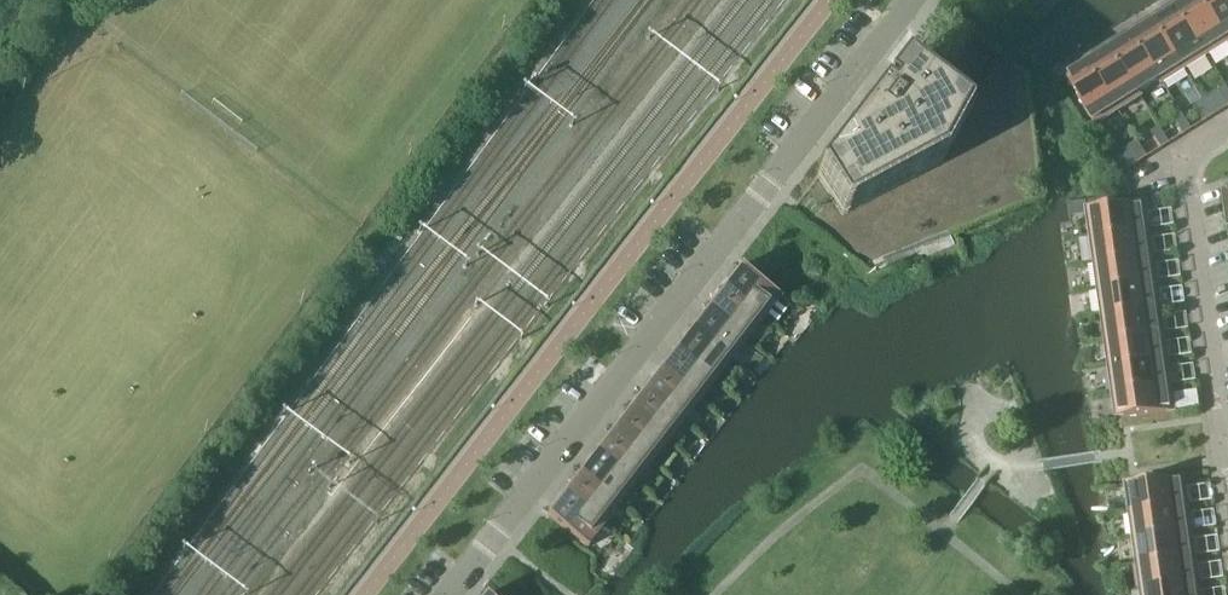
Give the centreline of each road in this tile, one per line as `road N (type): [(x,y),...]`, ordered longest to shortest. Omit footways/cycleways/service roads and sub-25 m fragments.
road 1 (residential): [(465,594),(913,0)]
road 2 (residential): [(1227,469),(1188,158),(1227,134)]

